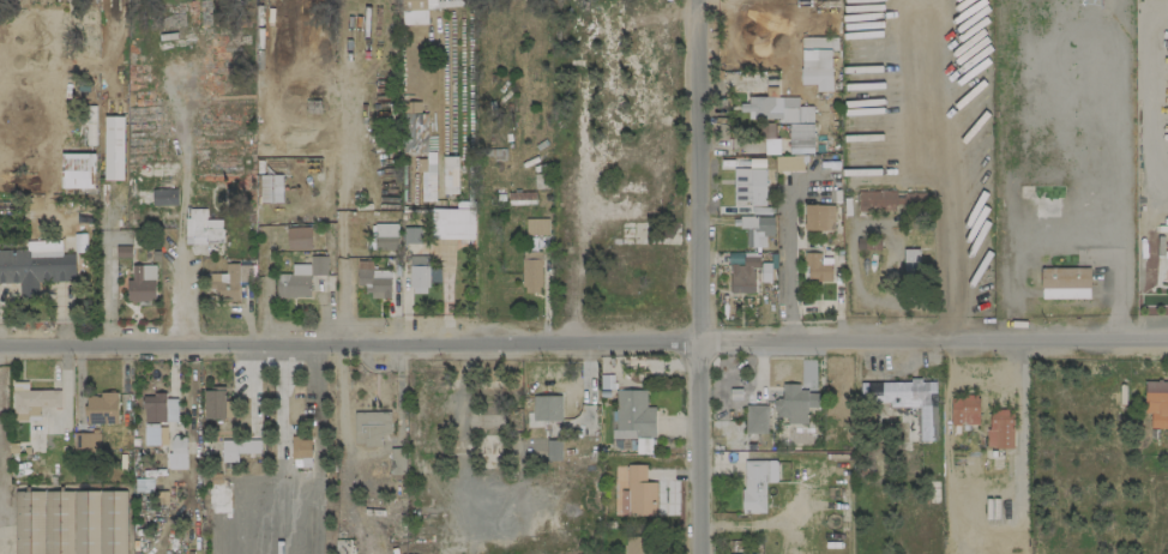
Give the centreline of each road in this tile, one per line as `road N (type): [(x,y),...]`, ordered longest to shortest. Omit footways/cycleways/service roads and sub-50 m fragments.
road 1 (residential): [(0,353),(1167,337)]
road 2 (residential): [(691,0),(698,553)]

